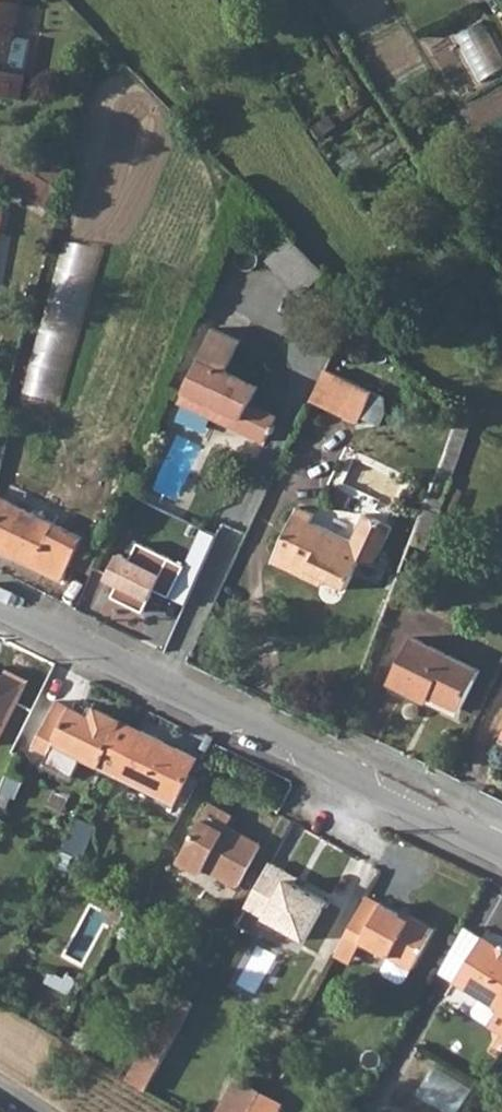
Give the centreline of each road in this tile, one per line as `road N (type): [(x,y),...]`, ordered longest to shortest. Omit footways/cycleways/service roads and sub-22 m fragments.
road 1 (tertiary): [(0,606),(501,856)]

